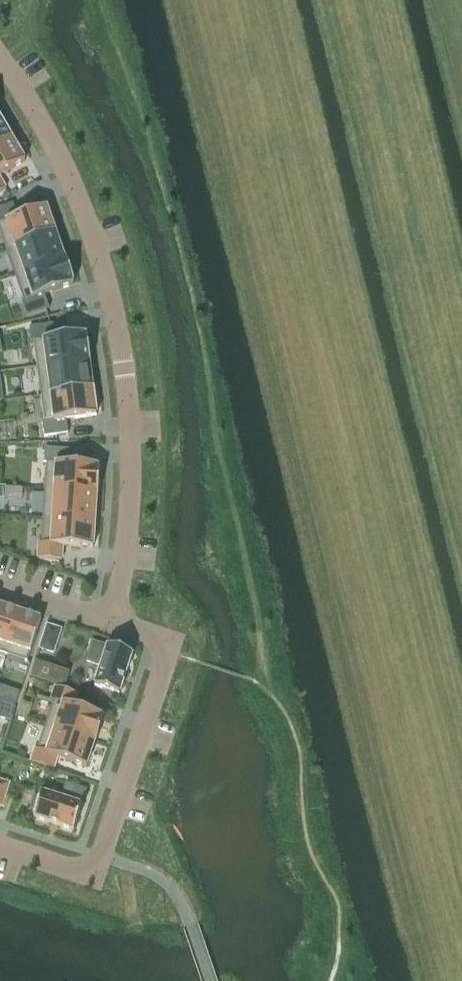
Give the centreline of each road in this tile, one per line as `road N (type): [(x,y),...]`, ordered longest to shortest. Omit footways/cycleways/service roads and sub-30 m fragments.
road 1 (residential): [(0,57),(74,191),(119,342),(130,485),(110,623)]
road 2 (residential): [(0,846),(84,871),(101,856),(167,658),(160,642),(110,623)]

